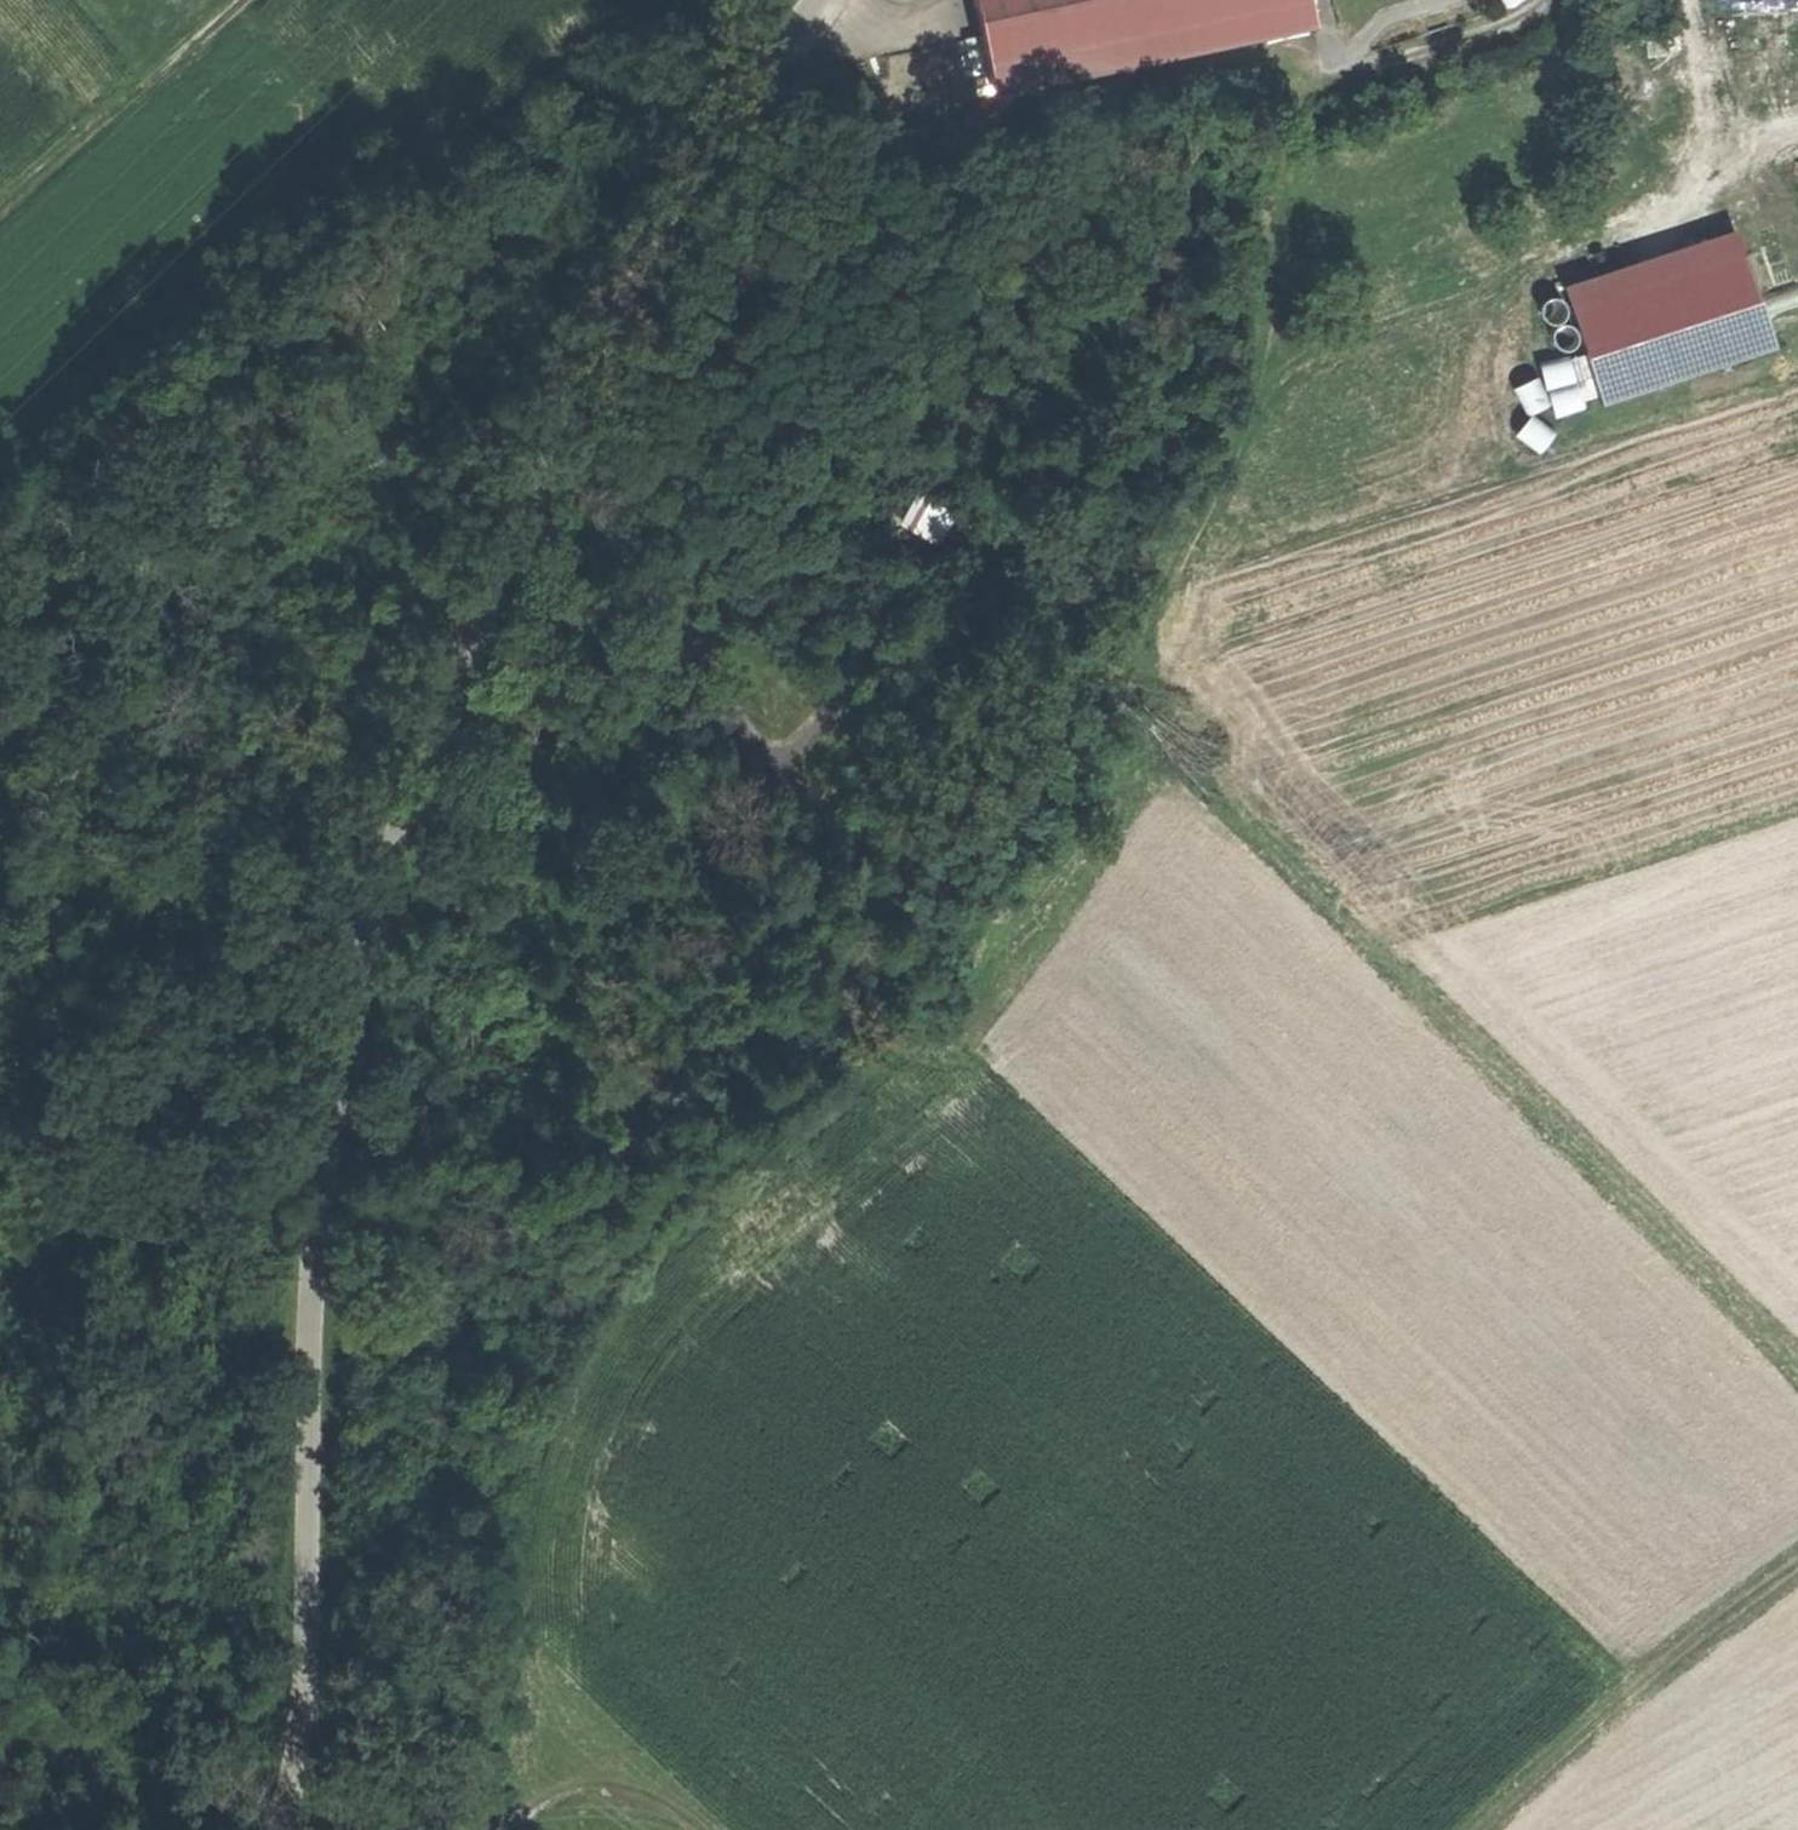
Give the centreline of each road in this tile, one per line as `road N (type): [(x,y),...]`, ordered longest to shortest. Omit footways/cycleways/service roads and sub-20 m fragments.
road 1 (unclassified): [(811,0),(750,77),(499,593),(342,1064),(310,1274),(307,1619),(277,1829)]
road 2 (track): [(1797,1575),(1670,1666),(1489,1829)]
road 3 (track): [(0,227),(251,0)]
road 4 (track): [(706,1829),(671,1799),(546,1799),(509,1829)]

